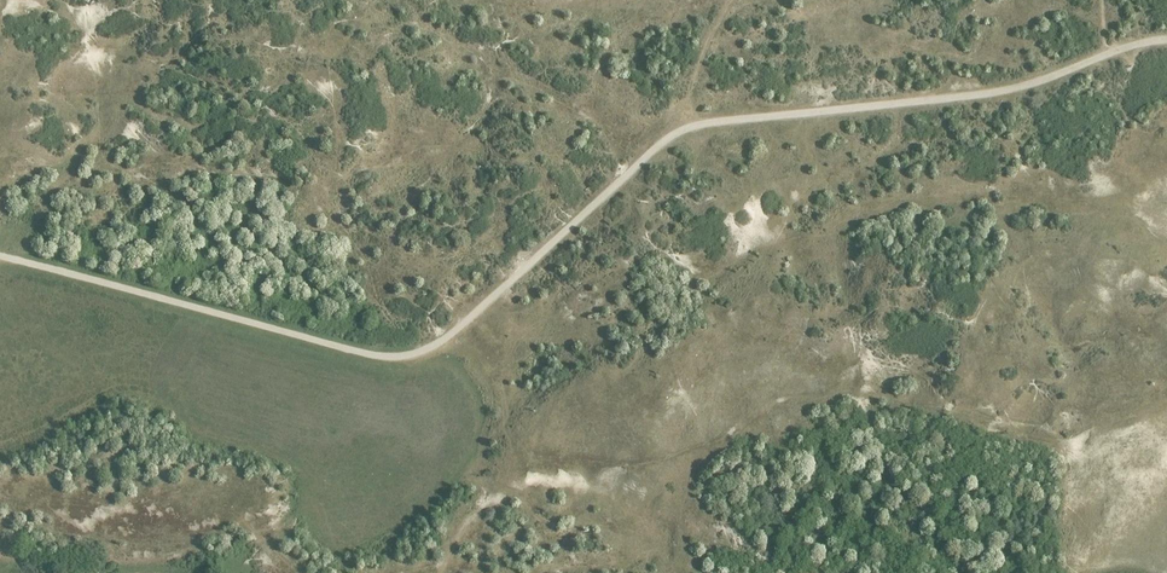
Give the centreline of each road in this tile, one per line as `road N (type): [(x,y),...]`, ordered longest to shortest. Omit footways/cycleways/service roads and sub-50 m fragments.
road 1 (track): [(0,255),(380,356),(419,353),(465,327),(486,299),(669,133),(702,122),(978,97),(1166,40)]

